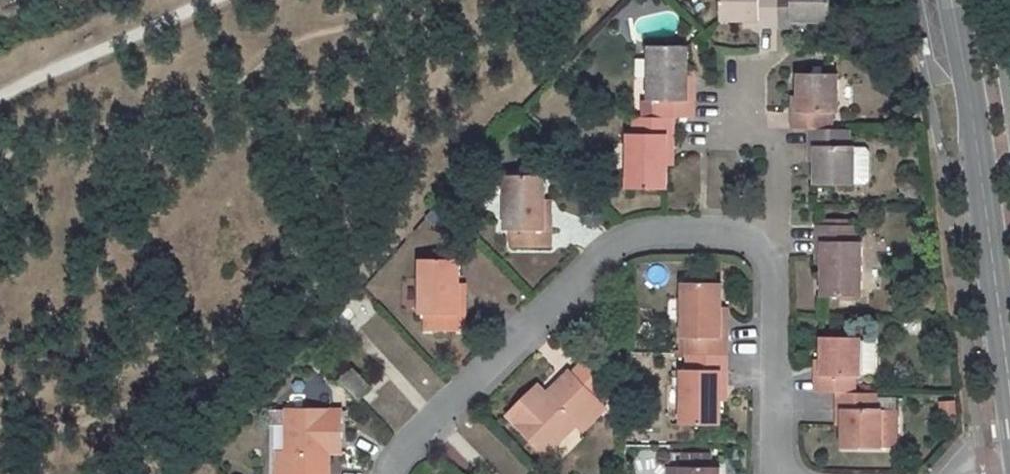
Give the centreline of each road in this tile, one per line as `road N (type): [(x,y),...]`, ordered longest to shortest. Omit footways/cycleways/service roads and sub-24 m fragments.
road 1 (residential): [(392,473),(630,234),(736,235),(749,252)]
road 2 (tertiary): [(1009,401),(948,0)]
road 3 (residential): [(749,252),(773,280),(778,473)]
road 4 (residential): [(749,252),(764,233),(773,153),(751,122),(747,59)]

